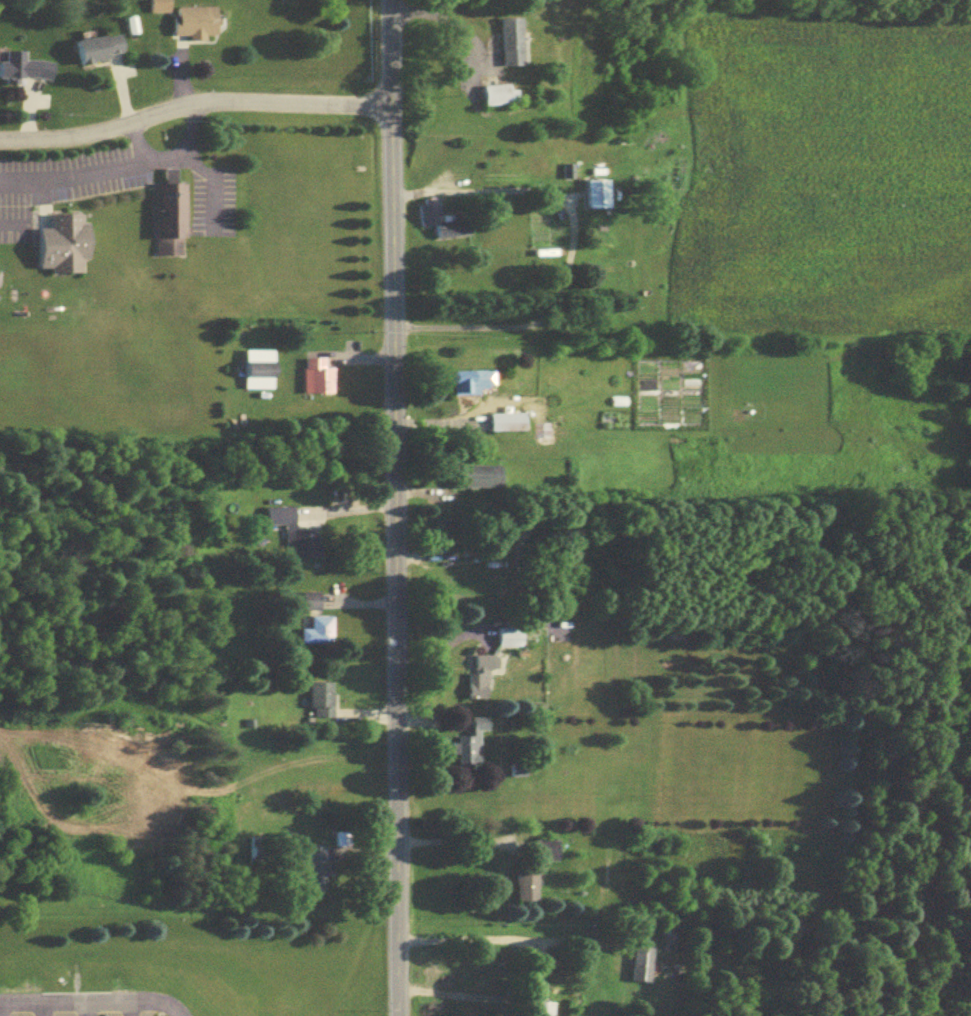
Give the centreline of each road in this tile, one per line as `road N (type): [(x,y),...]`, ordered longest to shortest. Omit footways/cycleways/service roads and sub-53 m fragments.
road 1 (residential): [(401,1015),(389,0)]
road 2 (residential): [(390,106),(196,102),(82,138),(0,140)]

